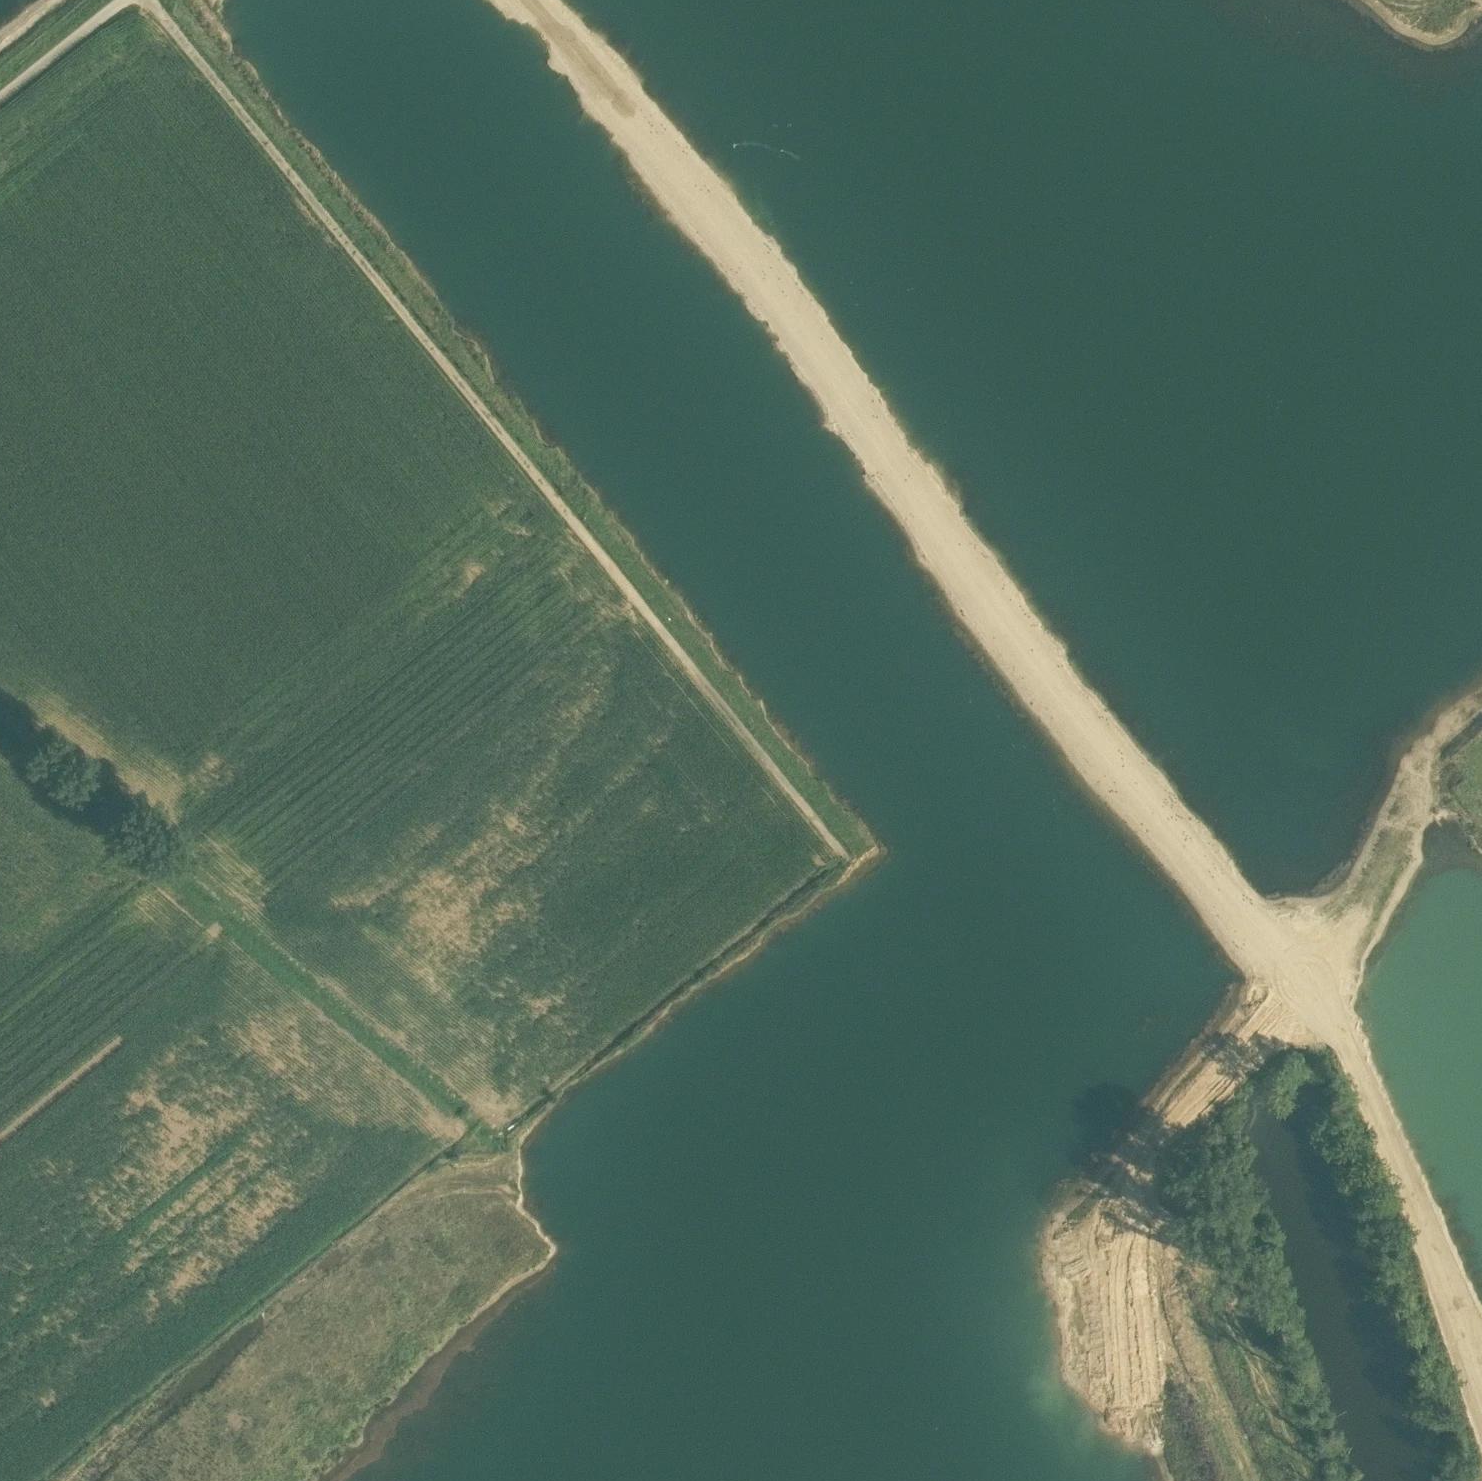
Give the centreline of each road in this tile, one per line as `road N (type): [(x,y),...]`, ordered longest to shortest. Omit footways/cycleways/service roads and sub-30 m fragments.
road 1 (track): [(1481,1400),(1347,1030),(532,0)]
road 2 (track): [(147,0),(757,738)]
road 3 (track): [(0,103),(128,0)]

